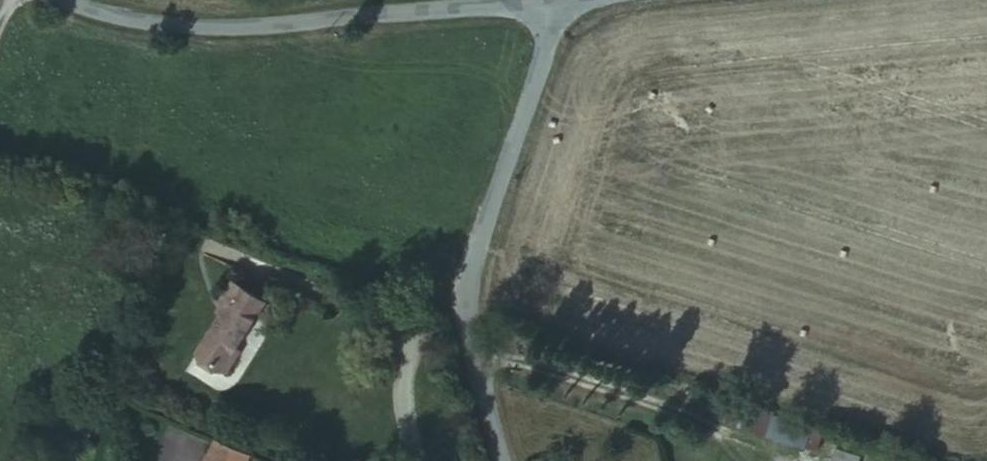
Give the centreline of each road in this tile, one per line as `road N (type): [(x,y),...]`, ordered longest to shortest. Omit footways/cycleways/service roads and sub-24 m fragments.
road 1 (unclassified): [(558,5),(206,29),(123,20),(72,0)]
road 2 (unclassified): [(558,5),(464,302),(496,460)]

